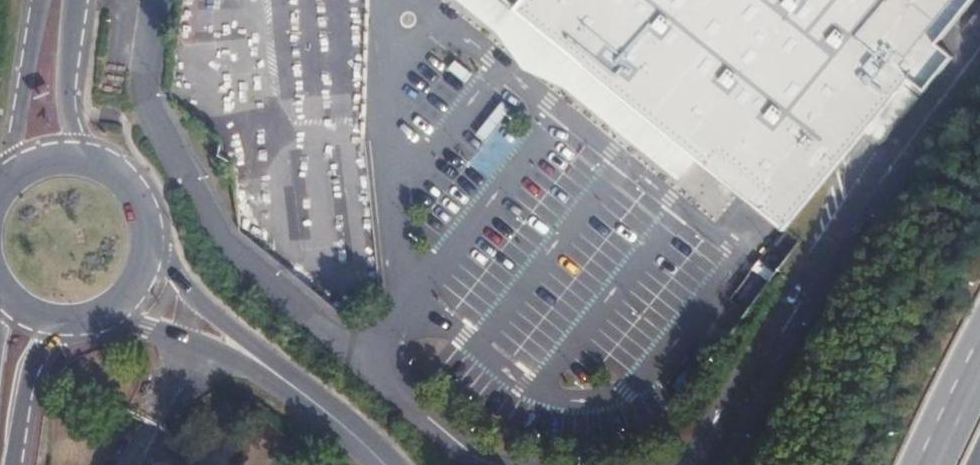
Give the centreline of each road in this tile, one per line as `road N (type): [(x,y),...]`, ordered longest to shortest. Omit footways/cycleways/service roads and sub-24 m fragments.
road 1 (residential): [(291,385),(206,309),(150,228)]
road 2 (residential): [(105,315),(201,344),(291,385)]
road 3 (tertiary): [(41,0),(1,188)]
road 4 (tertiary): [(13,464),(32,366),(64,332),(89,321)]
road 5 (tertiary): [(99,163),(72,114),(76,0)]

